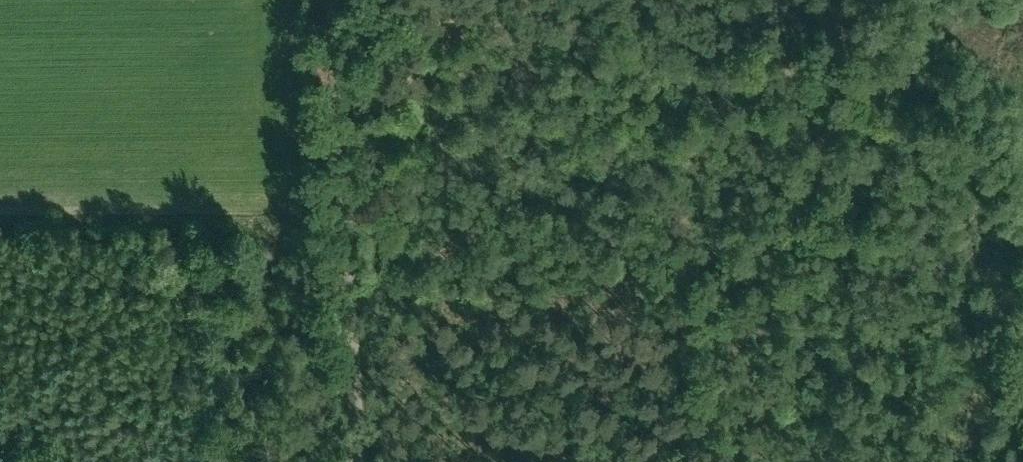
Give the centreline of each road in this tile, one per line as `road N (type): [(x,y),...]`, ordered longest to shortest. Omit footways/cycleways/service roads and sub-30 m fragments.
road 1 (unclassified): [(359,461),(333,0)]

